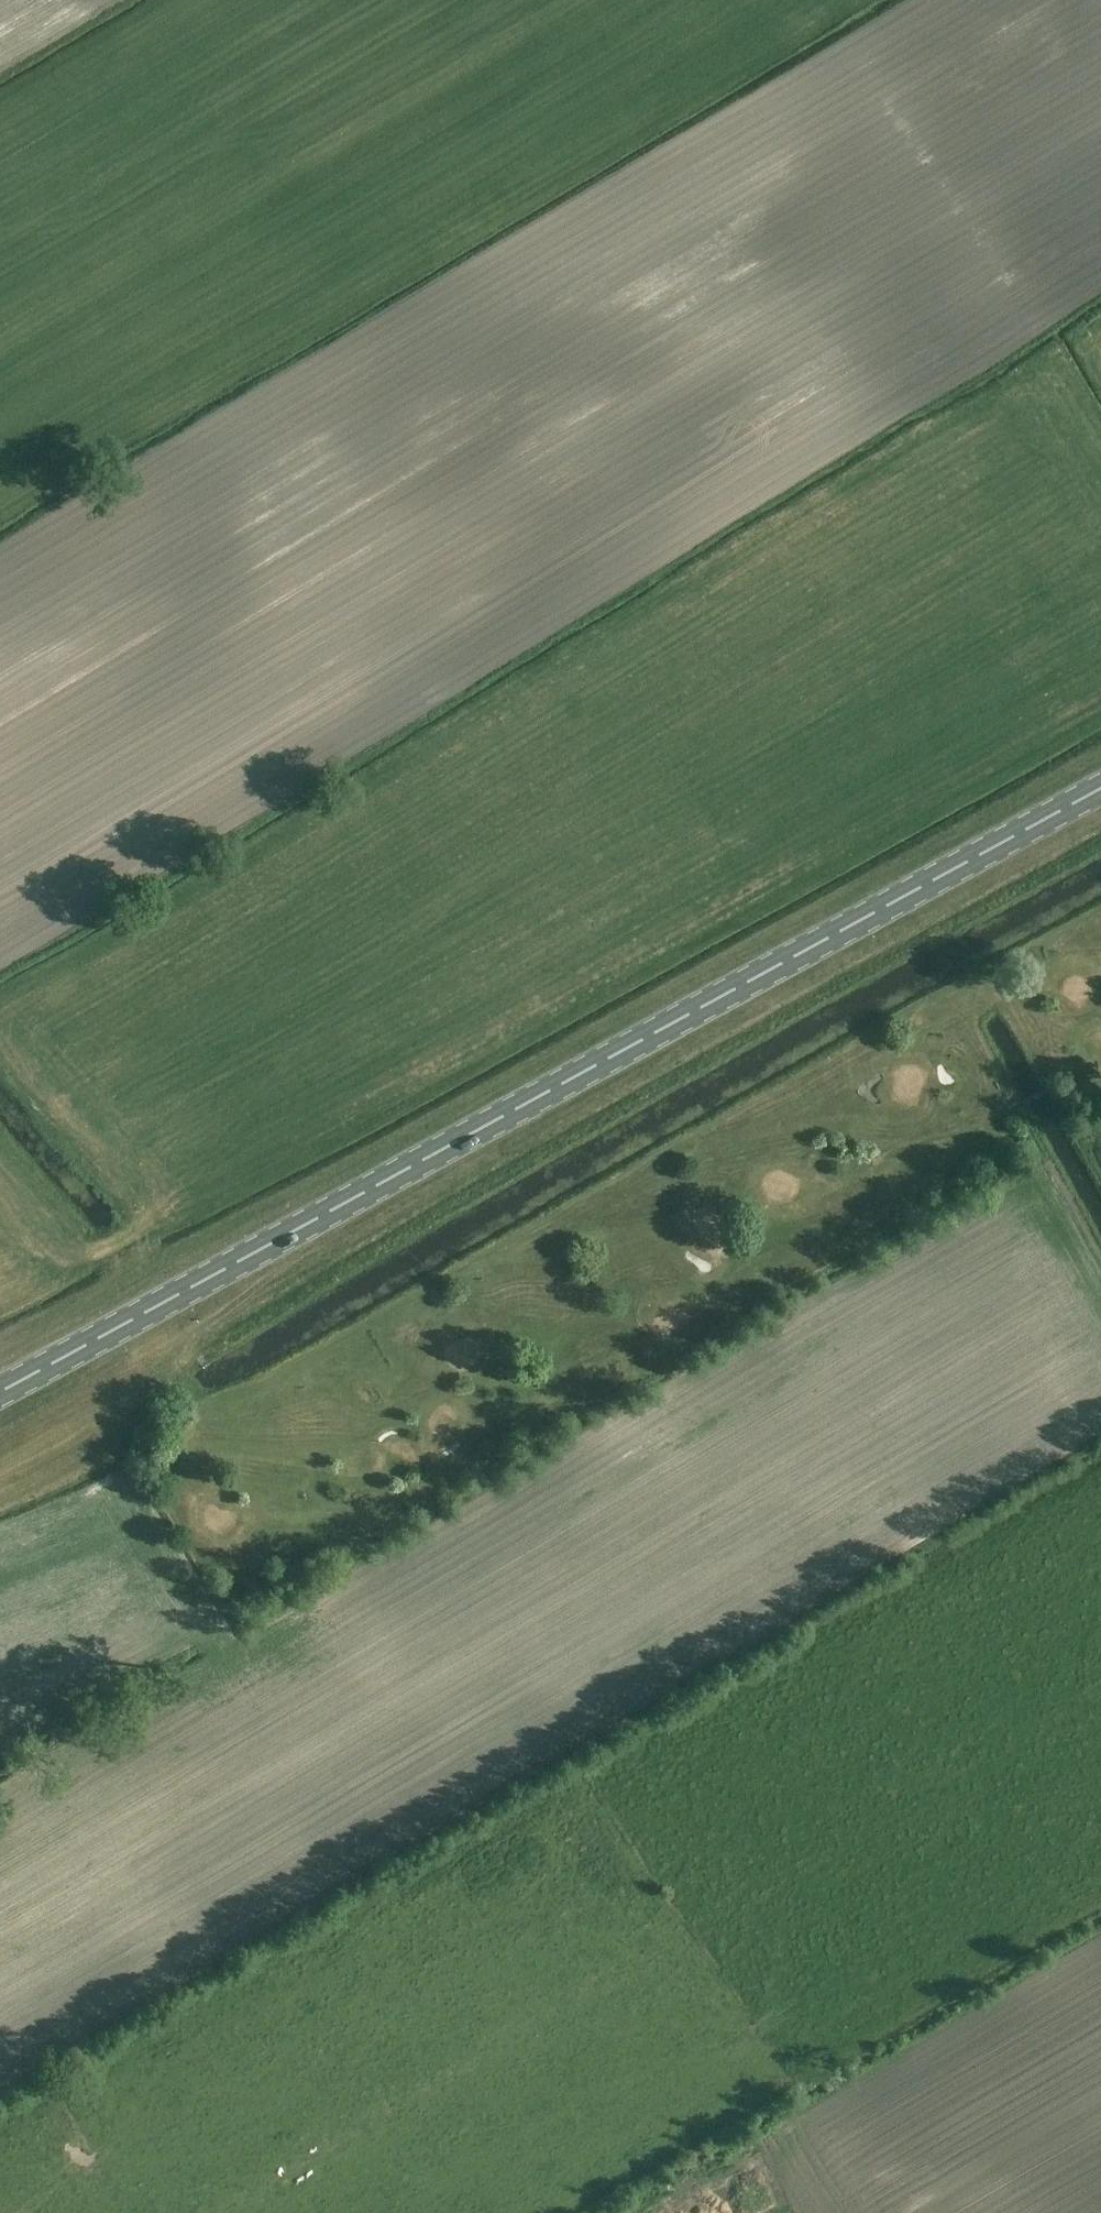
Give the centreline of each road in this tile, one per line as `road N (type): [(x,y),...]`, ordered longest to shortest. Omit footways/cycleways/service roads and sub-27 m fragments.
road 1 (primary): [(0,1394),(1100,786)]

